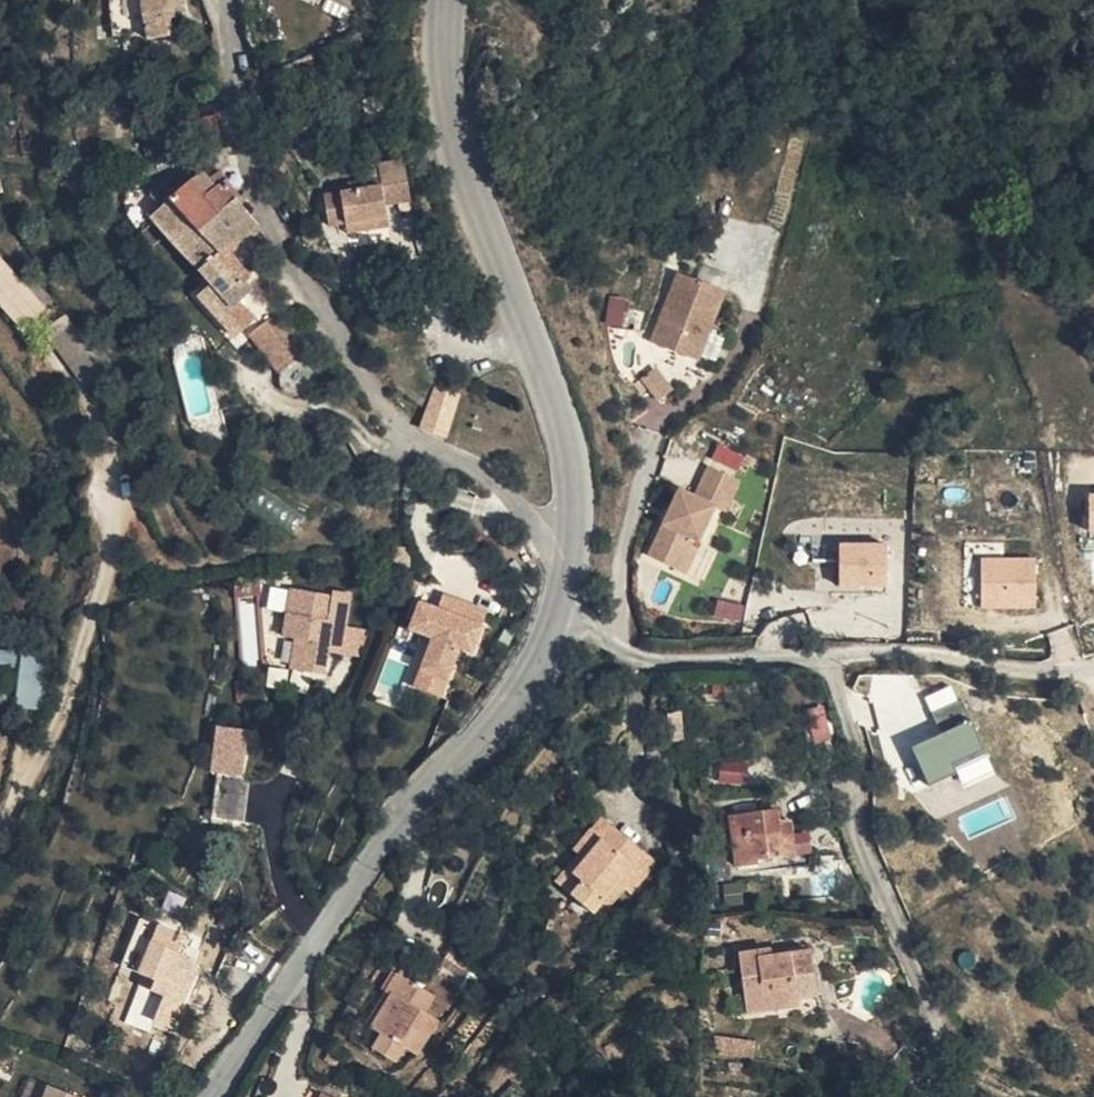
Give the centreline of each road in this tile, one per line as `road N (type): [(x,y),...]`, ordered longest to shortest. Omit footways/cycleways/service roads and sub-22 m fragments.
road 1 (residential): [(572,552),(487,479),(392,424),(303,281),(242,131),(232,0)]
road 2 (tertiary): [(572,552),(566,598),(525,690),(409,812),(212,1096)]
road 3 (tertiary): [(449,0),(444,39),(456,145),(568,452),(572,552)]

